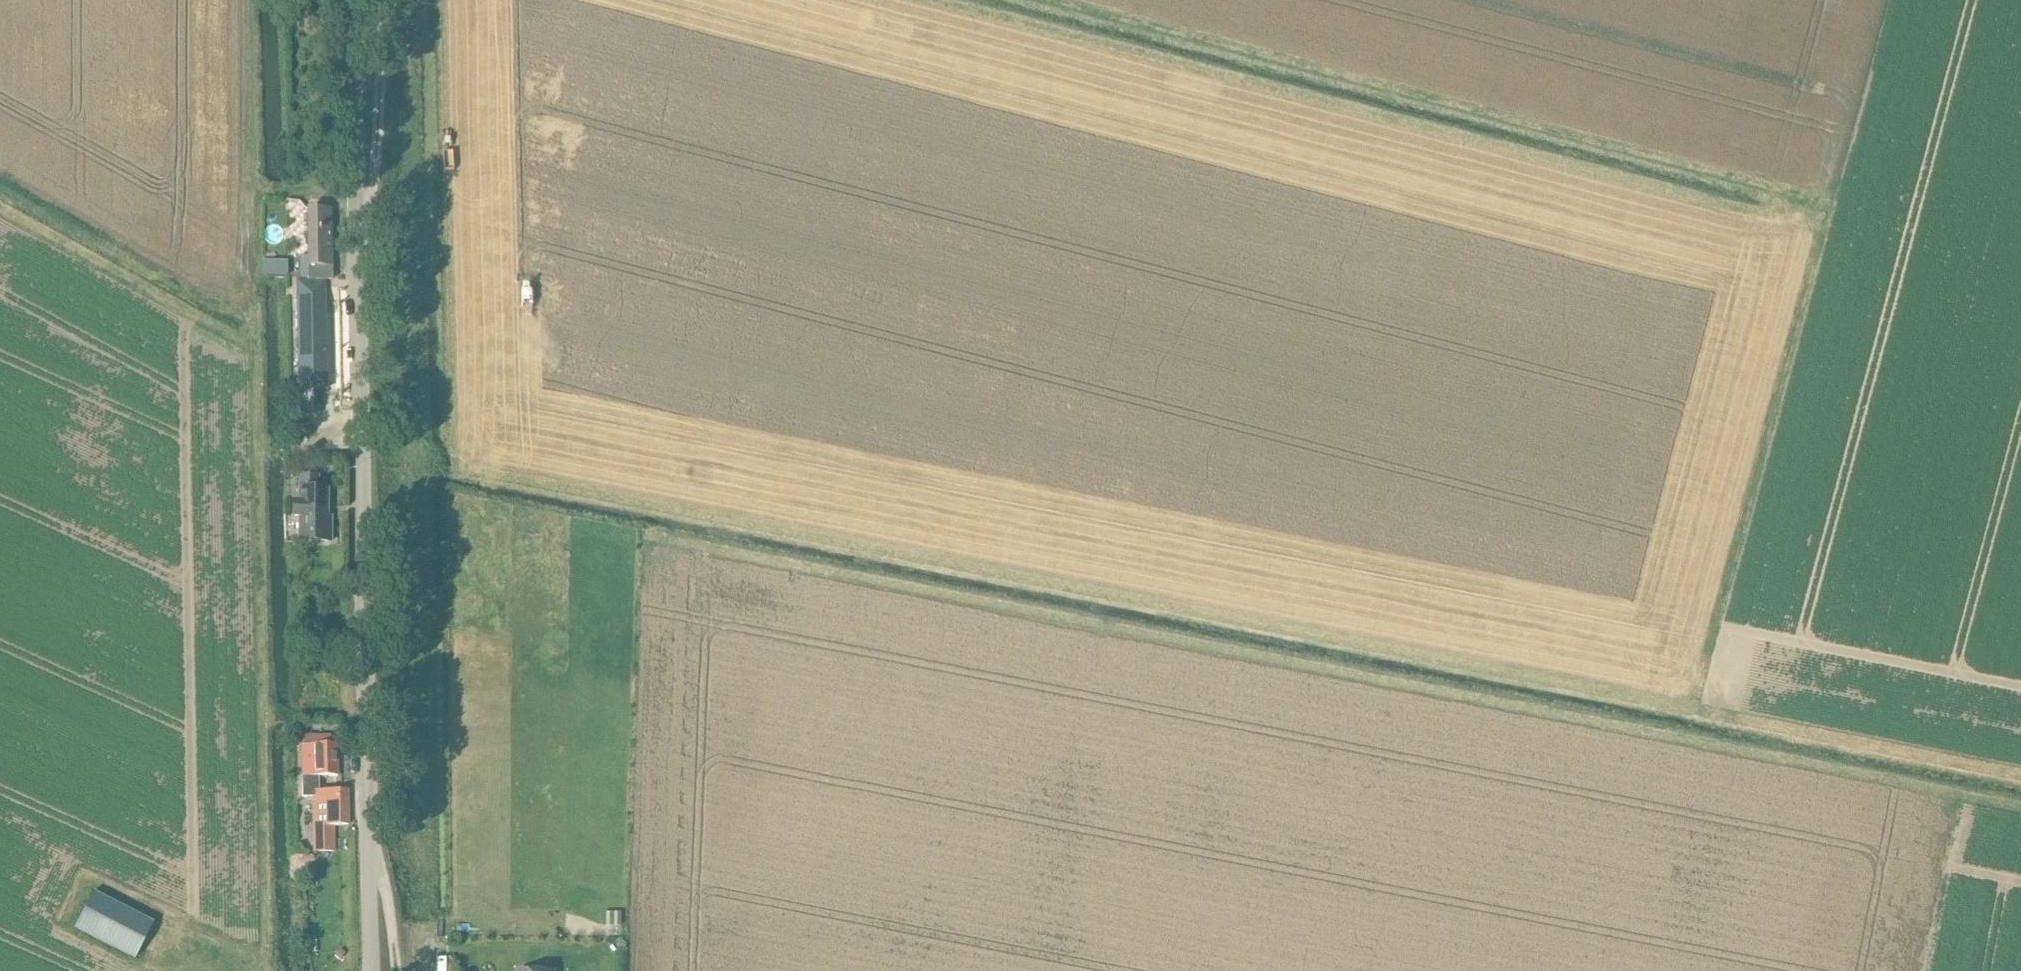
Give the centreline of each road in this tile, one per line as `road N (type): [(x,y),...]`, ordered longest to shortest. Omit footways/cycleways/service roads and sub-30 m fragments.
road 1 (track): [(650,535),(2020,808)]
road 2 (unclassified): [(372,970),(353,0)]
road 3 (track): [(1705,712),(2020,776)]

